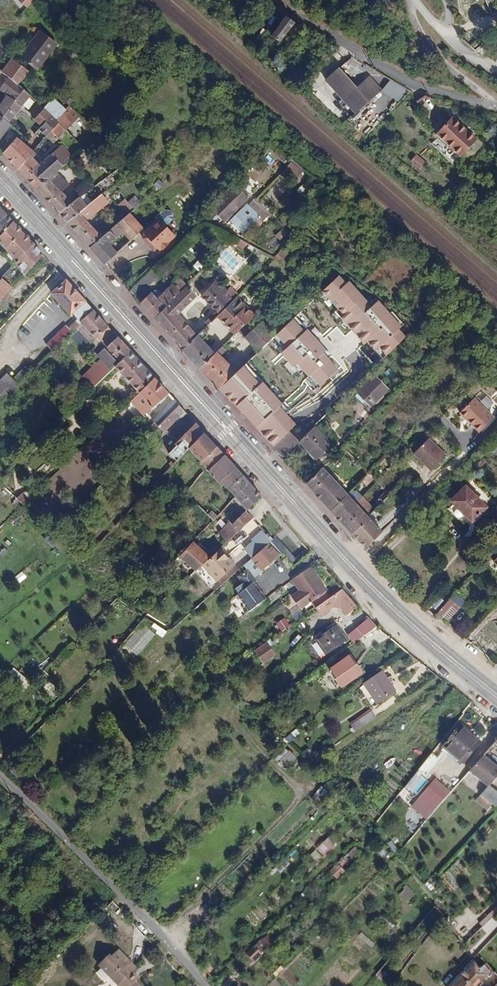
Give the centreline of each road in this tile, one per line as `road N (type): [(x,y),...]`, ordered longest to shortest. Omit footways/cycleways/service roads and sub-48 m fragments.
road 1 (primary): [(0,180),(375,590),(496,696)]
road 2 (residential): [(204,985),(112,879),(0,774)]
road 3 (residential): [(276,0),(407,80),(496,107)]
road 4 (residential): [(414,0),(426,39),(496,107)]

